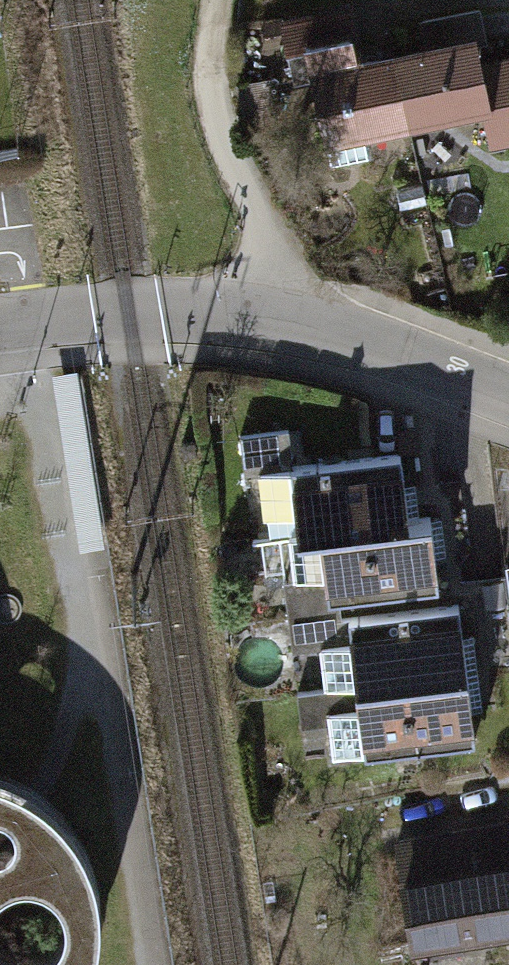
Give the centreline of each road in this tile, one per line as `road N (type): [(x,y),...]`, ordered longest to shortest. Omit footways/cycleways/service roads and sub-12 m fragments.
road 1 (residential): [(0,327),(128,313),(238,314),(354,338),(508,393)]
road 2 (track): [(278,320),(260,223),(212,100),(216,0)]

